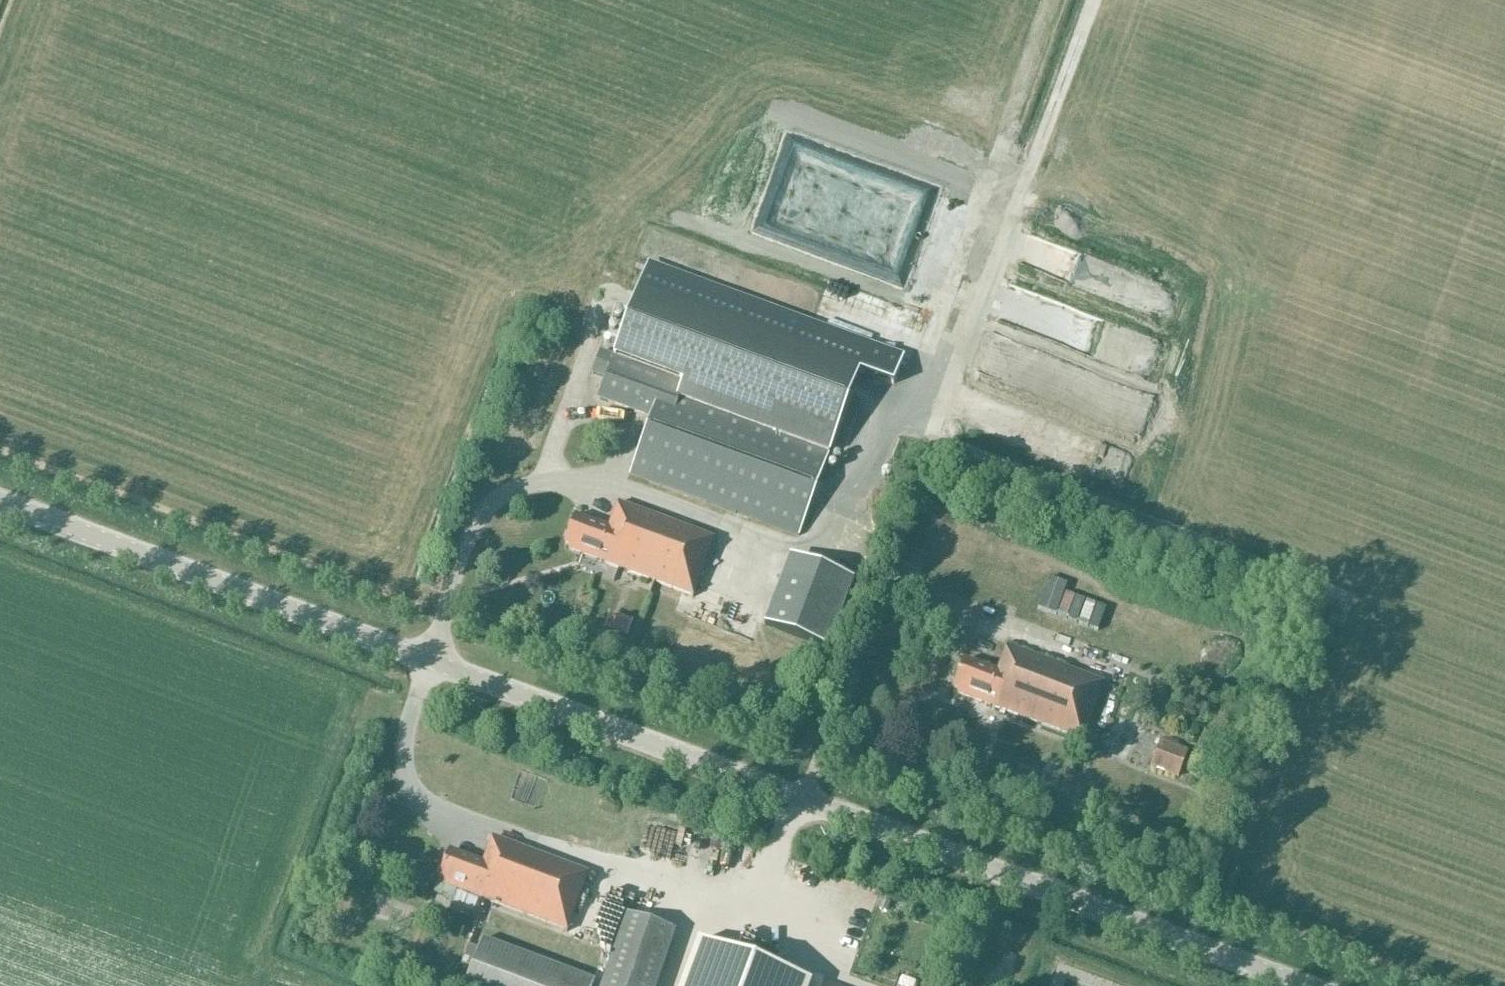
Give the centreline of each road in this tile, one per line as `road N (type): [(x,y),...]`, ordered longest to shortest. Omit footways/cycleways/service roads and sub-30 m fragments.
road 1 (tertiary): [(1306,985),(0,501)]

